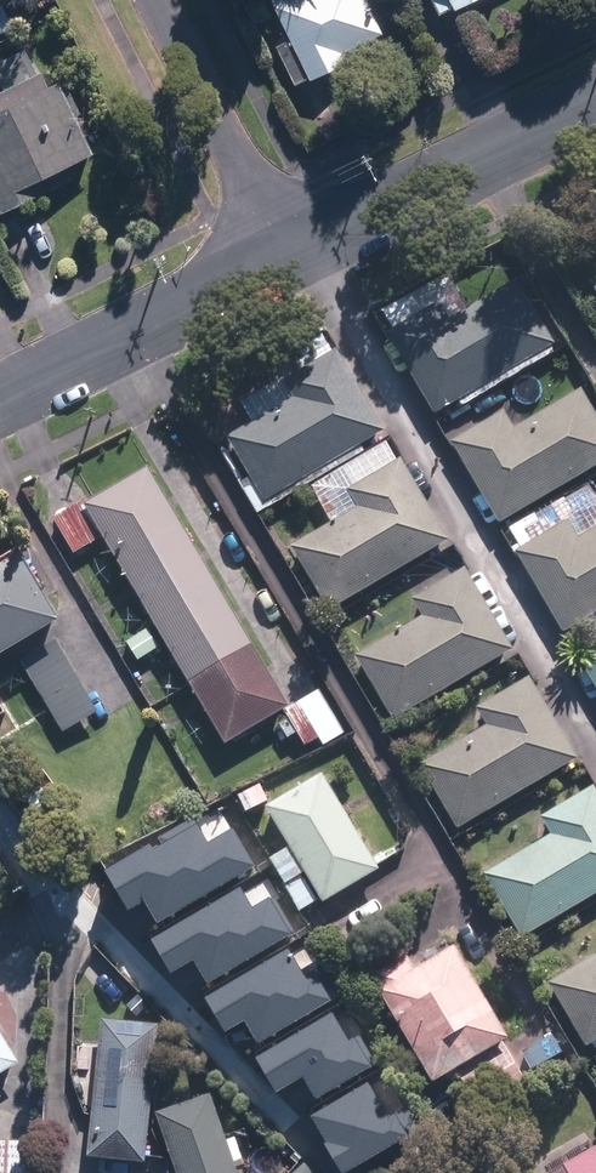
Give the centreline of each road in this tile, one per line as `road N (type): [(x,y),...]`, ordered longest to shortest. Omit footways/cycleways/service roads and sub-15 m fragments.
road 1 (residential): [(281,258),(595,99)]
road 2 (residential): [(0,397),(281,258)]
road 3 (residential): [(156,0),(281,258)]

